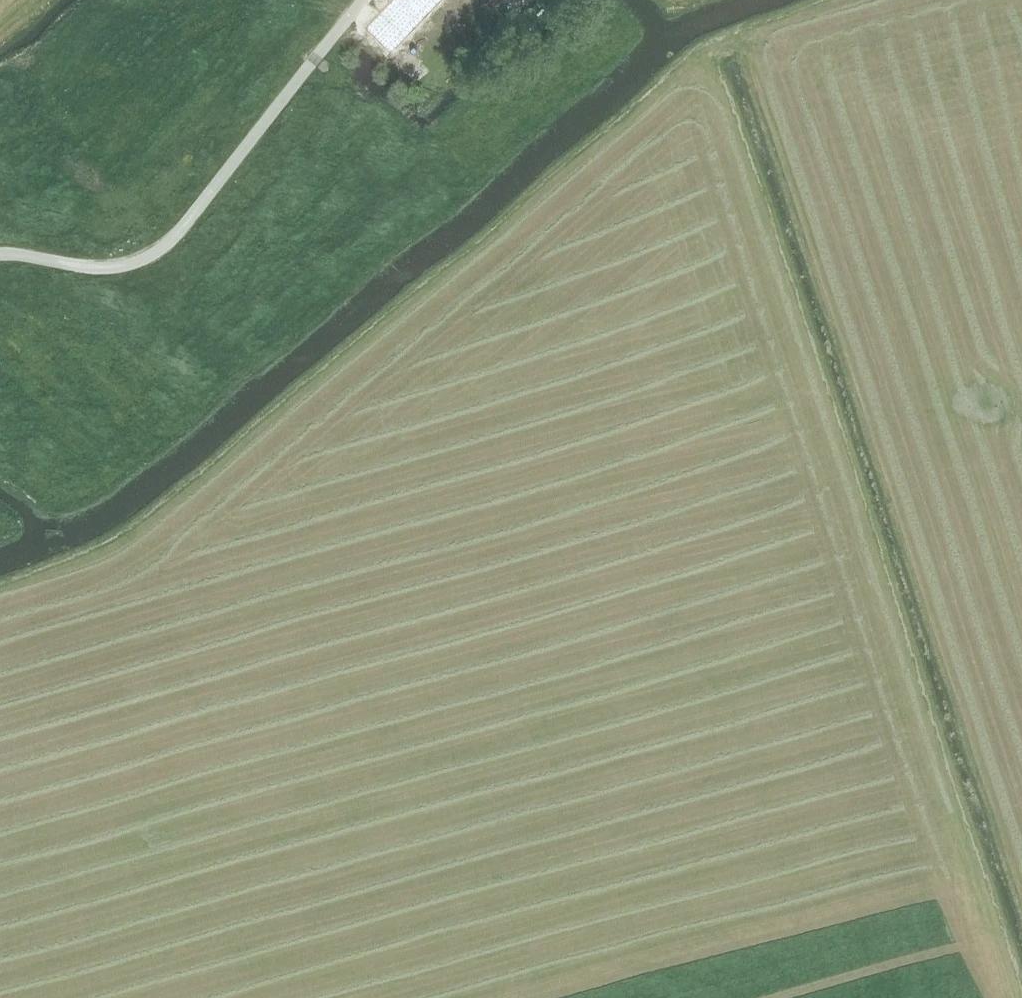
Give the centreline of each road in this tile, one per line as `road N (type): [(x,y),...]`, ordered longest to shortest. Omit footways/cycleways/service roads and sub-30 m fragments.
road 1 (unclassified): [(0,253),(121,268),(154,252),(179,233),(362,0)]

